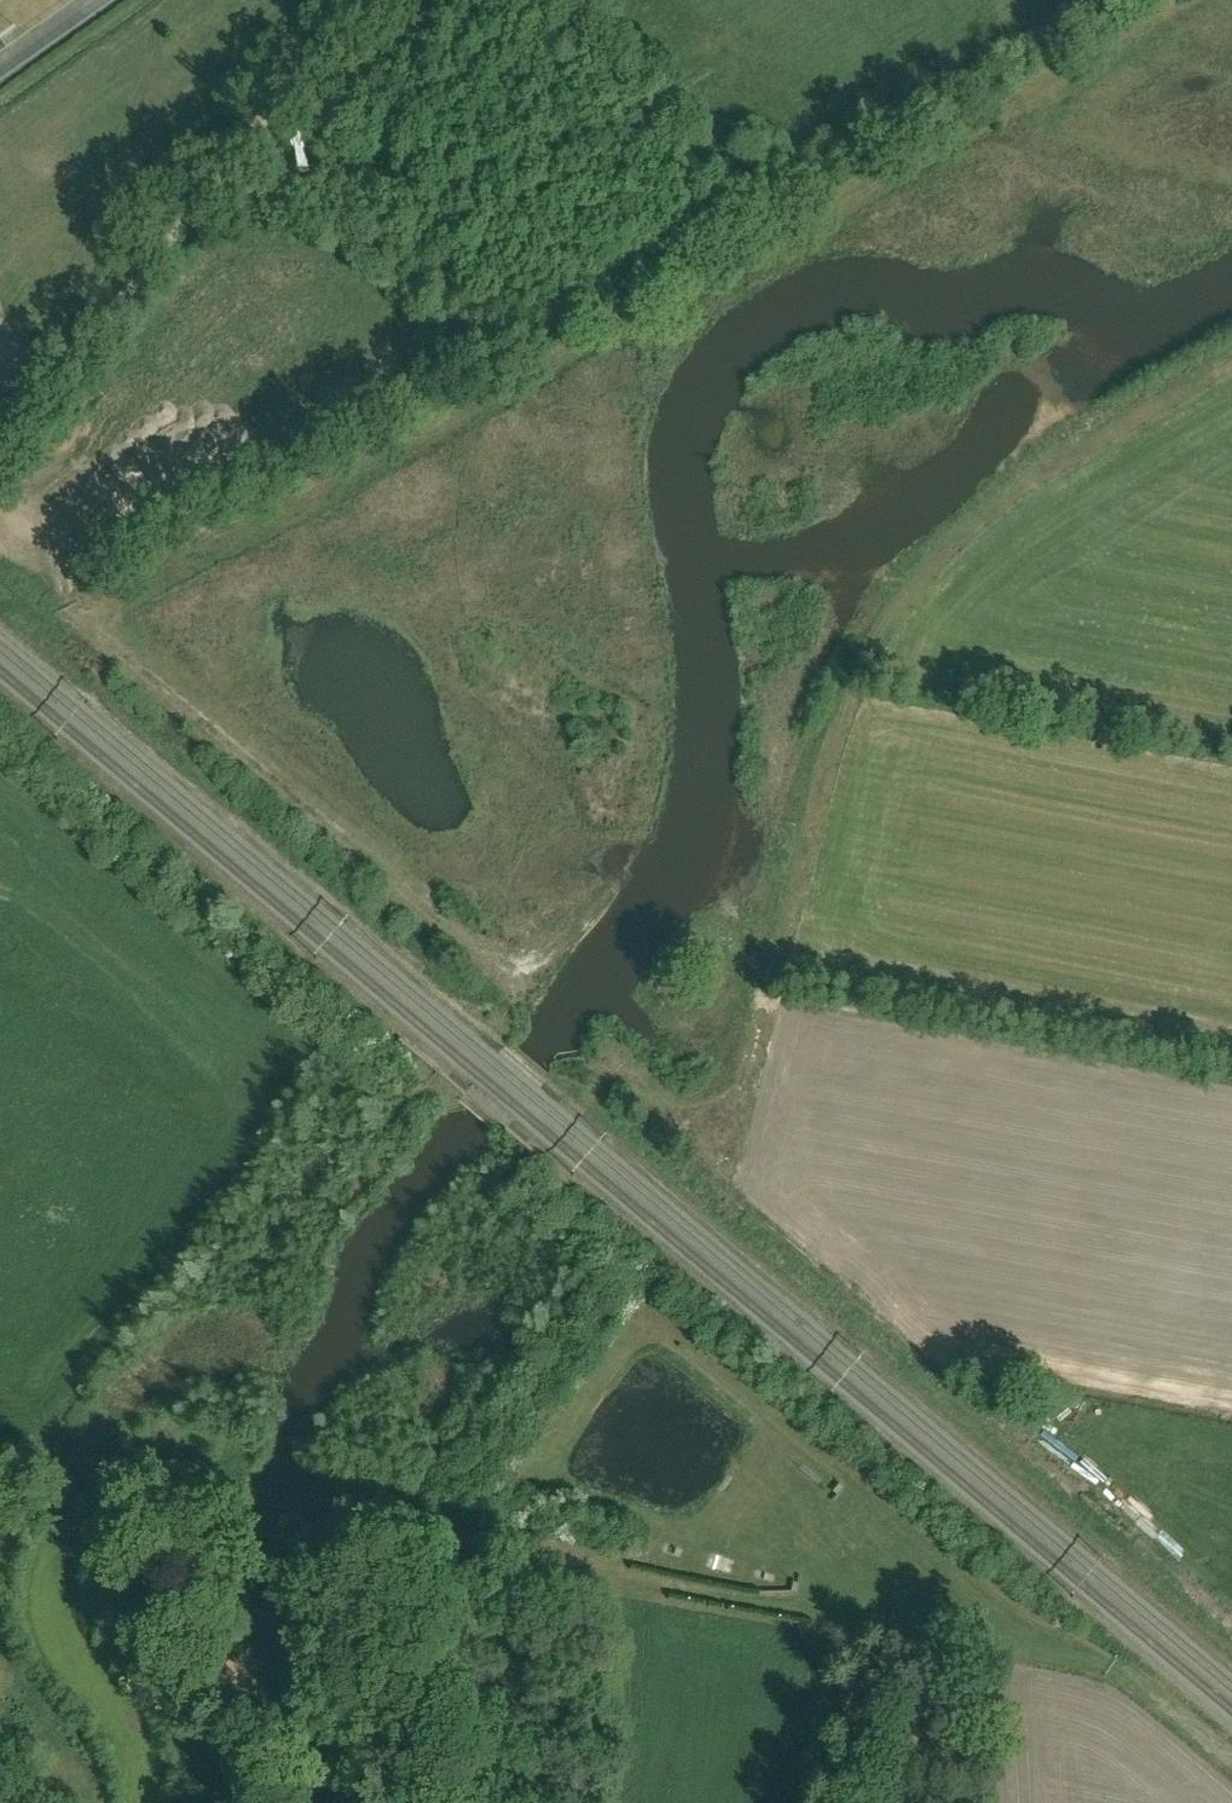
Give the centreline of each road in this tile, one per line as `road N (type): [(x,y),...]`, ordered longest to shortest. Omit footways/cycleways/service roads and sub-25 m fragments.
road 1 (track): [(0,1451),(615,1571),(642,1688),(629,1802)]
road 2 (unclassified): [(0,461),(278,104),(381,0)]
road 3 (track): [(1039,1650),(1112,1666),(1231,1764)]

